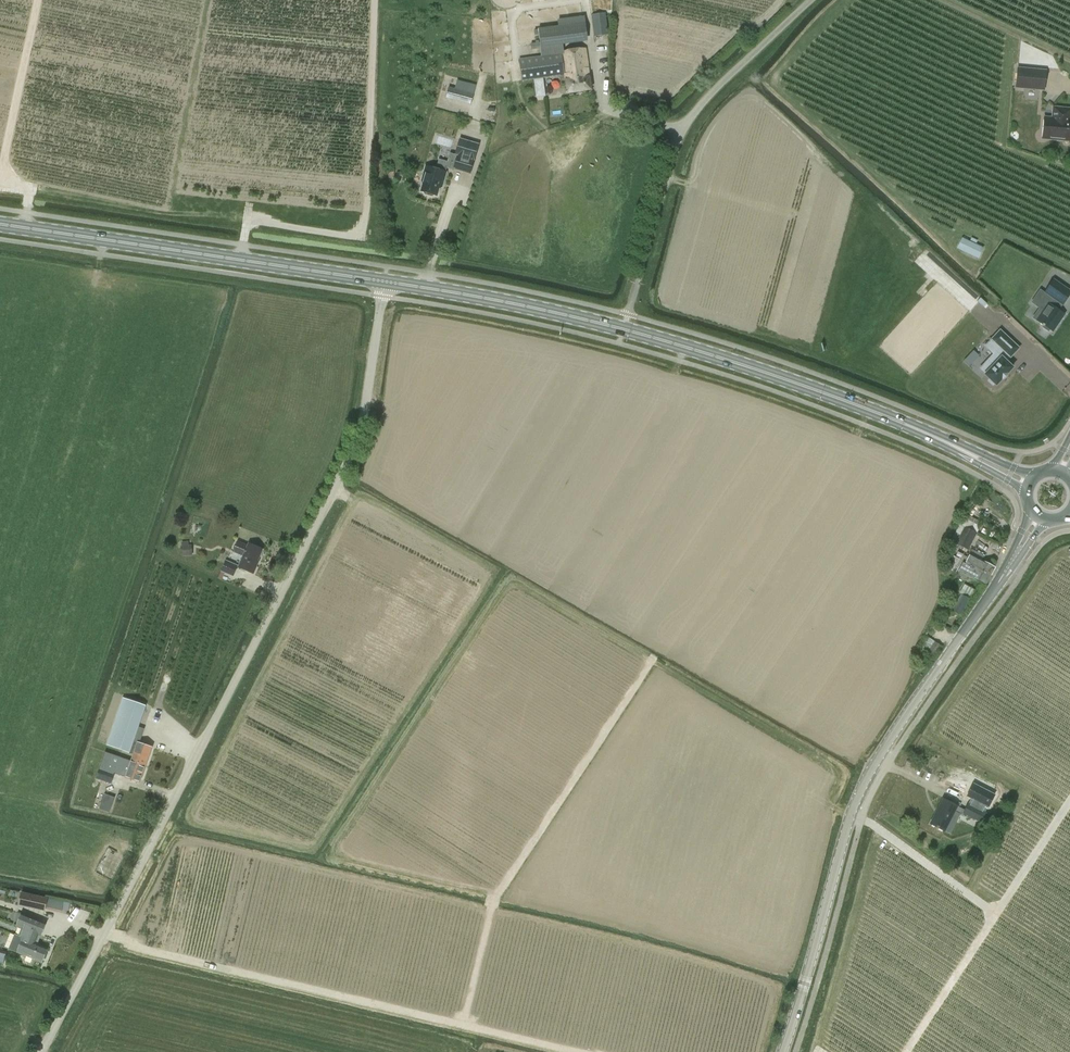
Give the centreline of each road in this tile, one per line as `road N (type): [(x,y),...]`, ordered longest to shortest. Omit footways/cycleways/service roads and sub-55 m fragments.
road 1 (unclassified): [(43,1051),(335,493),(361,431),(384,282)]
road 2 (primary): [(1027,482),(780,376),(623,329),(384,282)]
road 3 (tertiary): [(783,1051),(864,781),(1002,575)]
road 4 (primary): [(384,282),(0,224)]
road 5 (unclassified): [(632,300),(682,128),(810,0)]

